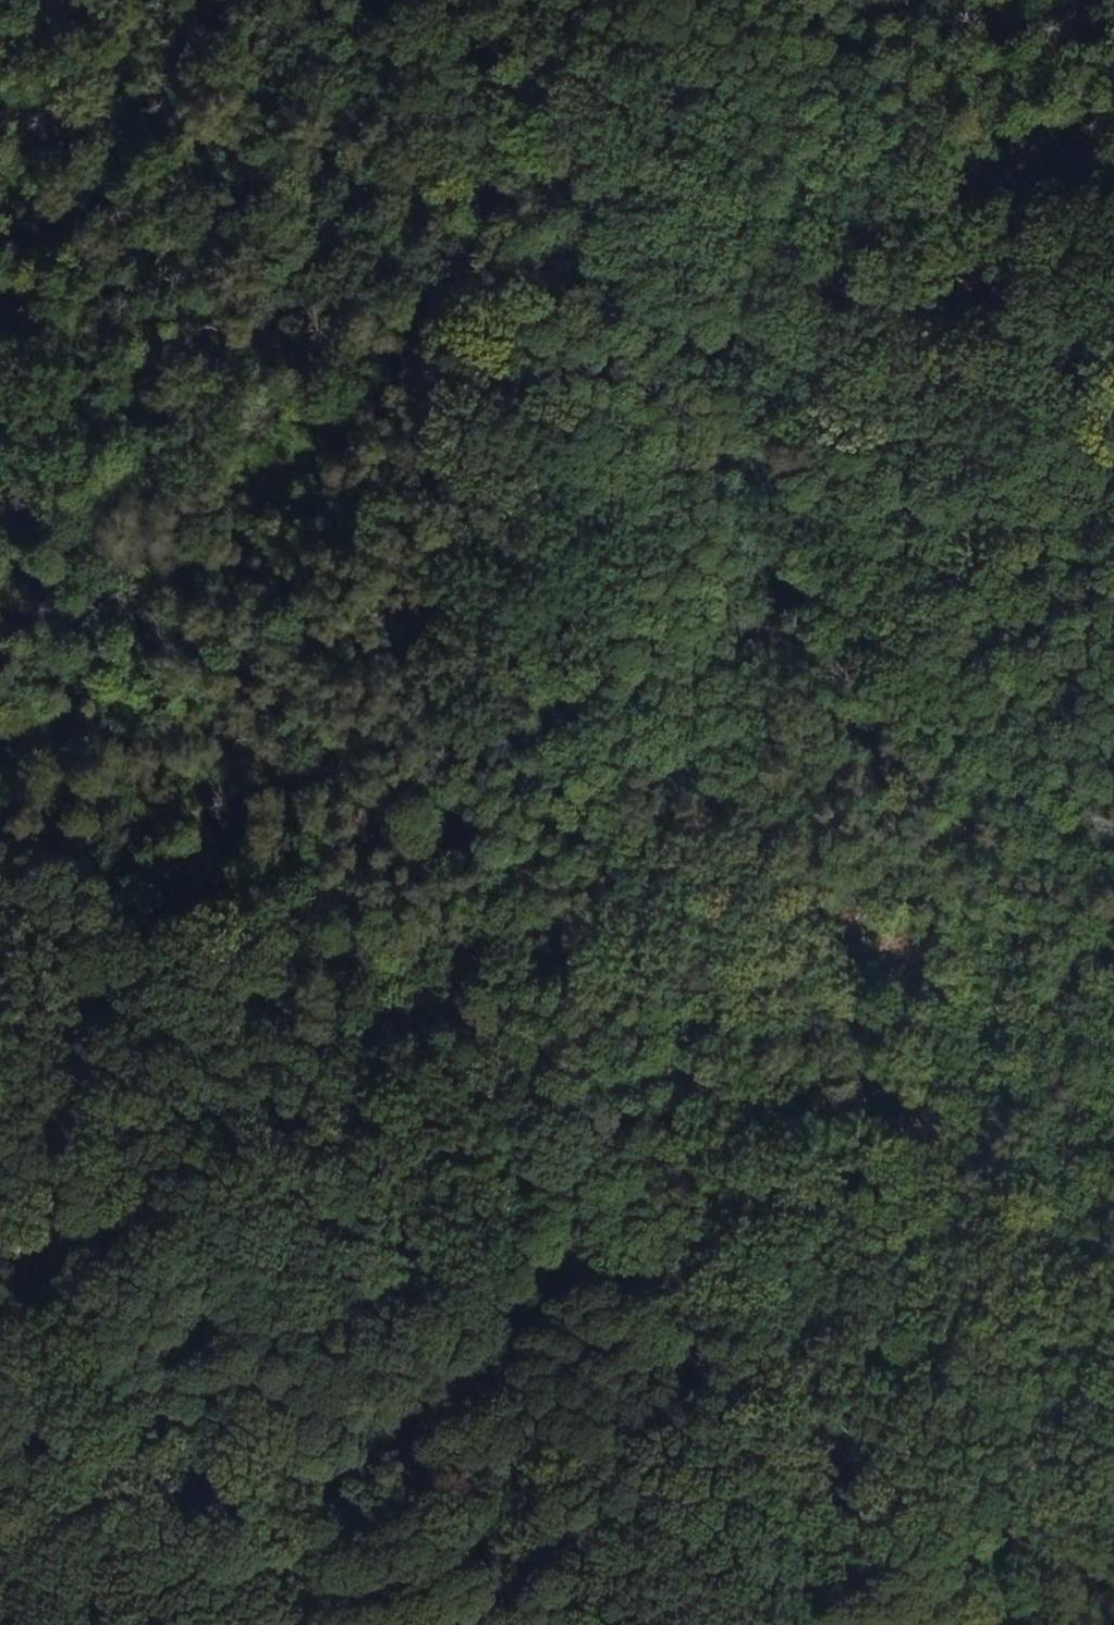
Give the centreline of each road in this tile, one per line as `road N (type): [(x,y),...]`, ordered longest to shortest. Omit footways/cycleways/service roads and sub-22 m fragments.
road 1 (track): [(353,1098),(541,1113),(833,1117),(1113,1188)]
road 2 (track): [(1113,1209),(1003,1269),(922,1359),(875,1446),(821,1624)]

